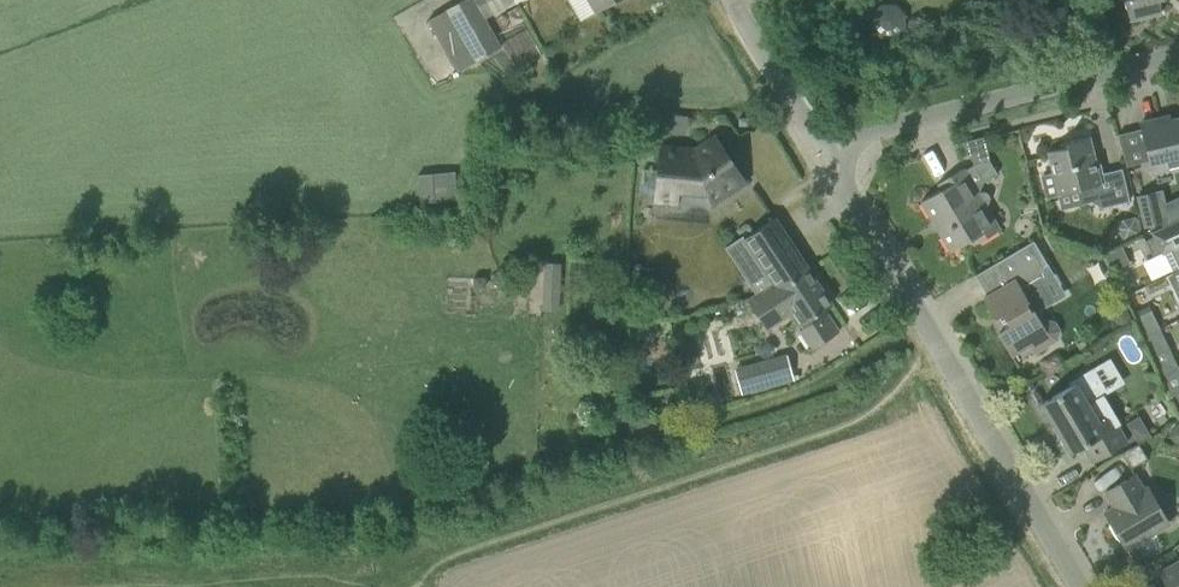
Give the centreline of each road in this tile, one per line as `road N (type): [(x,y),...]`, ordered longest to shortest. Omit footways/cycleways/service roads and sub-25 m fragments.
road 1 (track): [(400,586),(398,567),(846,425),(936,344)]
road 2 (residential): [(1081,586),(821,152)]
road 3 (residential): [(821,152),(884,128),(1178,60)]
road 4 (unclassified): [(821,152),(731,0)]

